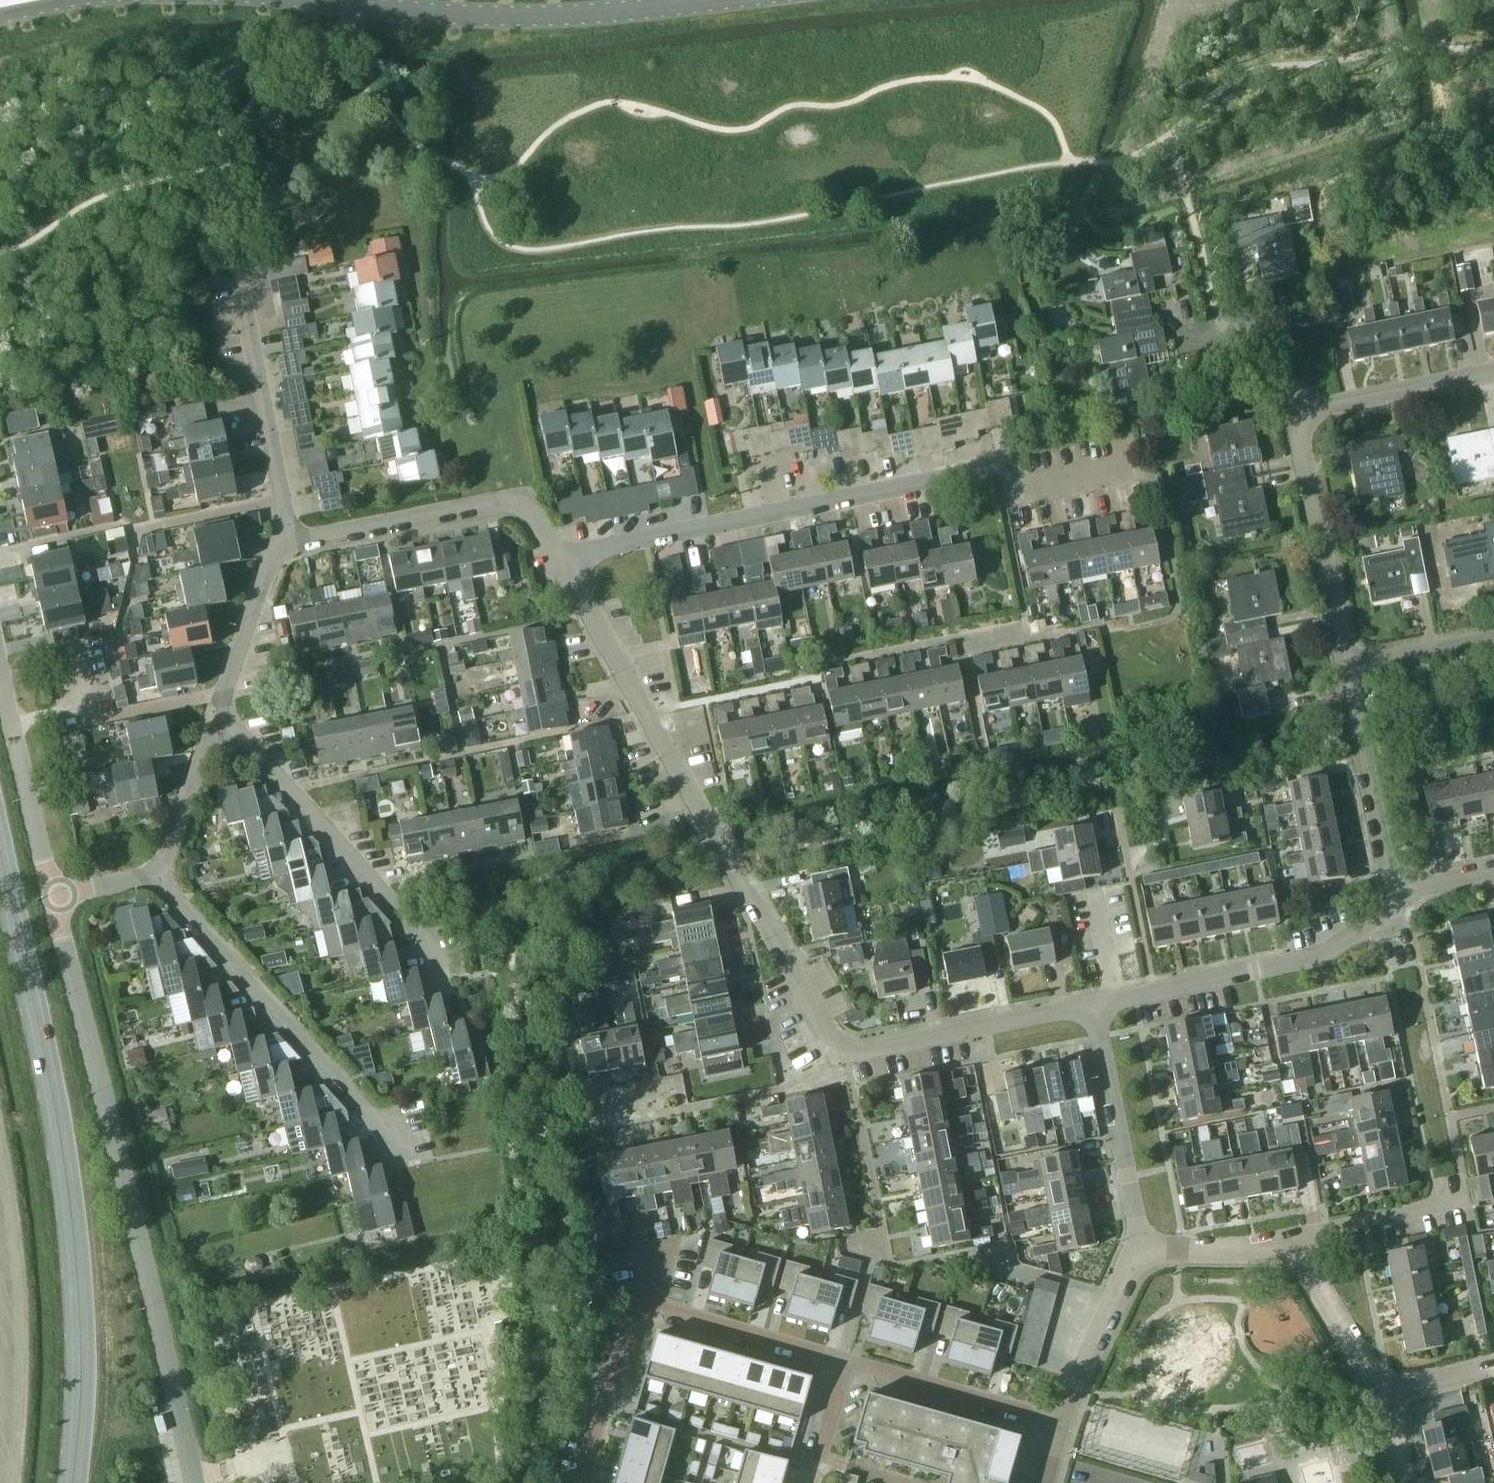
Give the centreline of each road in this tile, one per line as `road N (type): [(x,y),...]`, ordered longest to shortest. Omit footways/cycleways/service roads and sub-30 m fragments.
road 1 (primary): [(70,1482),(74,1251),(51,1088),(0,854)]
road 2 (unclassified): [(195,1482),(50,899)]
road 3 (residential): [(558,560),(991,471),(1025,494),(1126,476)]
road 4 (residential): [(827,1036),(558,560)]
road 5 (secondary): [(729,0),(609,15),(492,17),(303,0)]
road 6 (residential): [(399,1153),(149,877)]
road 7 (residential): [(448,967),(214,711)]
road 8 (residential): [(1089,1005),(1316,957),(1376,925),(1389,896)]
road 9 (unclassified): [(1379,1399),(1287,1254),(1136,1251)]
road 10 (residential): [(290,545),(510,505),(545,534),(558,560)]
road 11 (residential): [(290,545),(233,279)]
road 12 (residential): [(827,1036),(846,1051),(1089,1005)]
road 13 (residential): [(1346,671),(1294,411)]
road 14 (residential): [(1136,1251),(1089,1005)]
road 15 (unclassified): [(50,899),(0,670)]
road 16 (residential): [(1389,896),(1346,671)]
road 17 (residential): [(1061,1419),(847,1362)]
road 18 (residential): [(847,1362),(649,1304)]
road 19 (residential): [(1294,411),(1493,370)]
road 20 (residential): [(582,1482),(628,1318),(649,1304)]
road 21 (residential): [(214,711),(272,557),(290,545)]
road 22 (unclassified): [(1061,1419),(1136,1251)]
road 23 (residential): [(1294,411),(1277,338),(1262,324),(1178,341)]
road 24 (residential): [(149,877),(214,711)]
road 25 (residential): [(1346,671),(1493,643)]
road 26 (residential): [(813,1482),(847,1362)]

